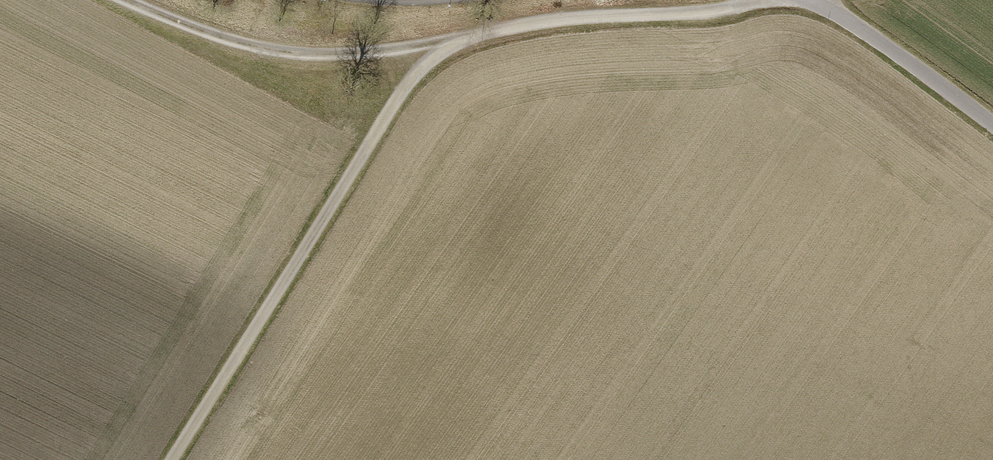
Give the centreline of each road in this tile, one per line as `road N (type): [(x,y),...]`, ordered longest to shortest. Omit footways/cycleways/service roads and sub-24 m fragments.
road 1 (track): [(176,459),(429,49),(541,18),(712,16),(754,5),(822,8)]
road 2 (track): [(429,49),(337,56),(258,49),(129,0)]
road 3 (residential): [(992,124),(866,33),(802,0)]

